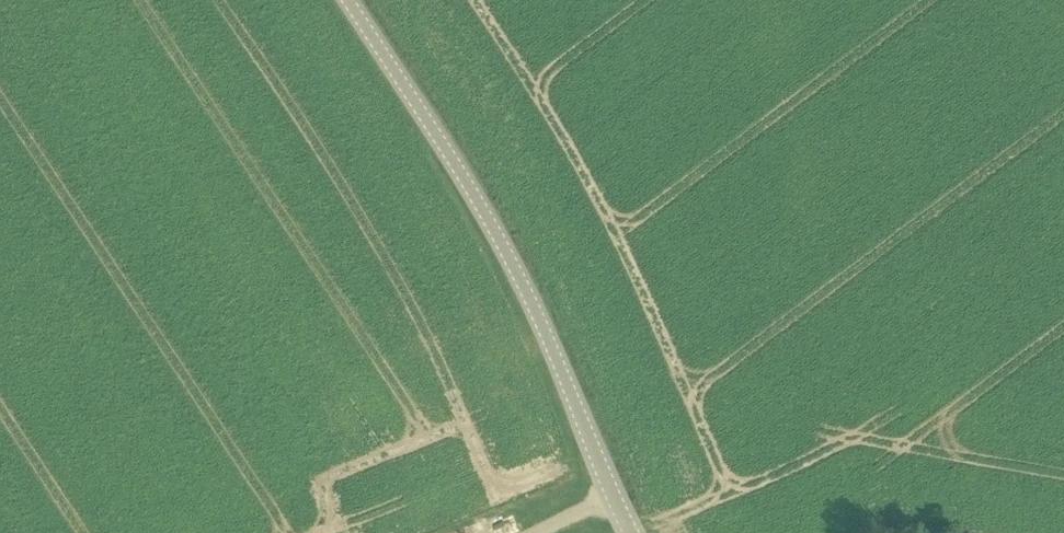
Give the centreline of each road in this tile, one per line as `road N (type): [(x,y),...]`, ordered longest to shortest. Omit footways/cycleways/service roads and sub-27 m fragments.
road 1 (tertiary): [(636,532),(515,272),(344,0)]

